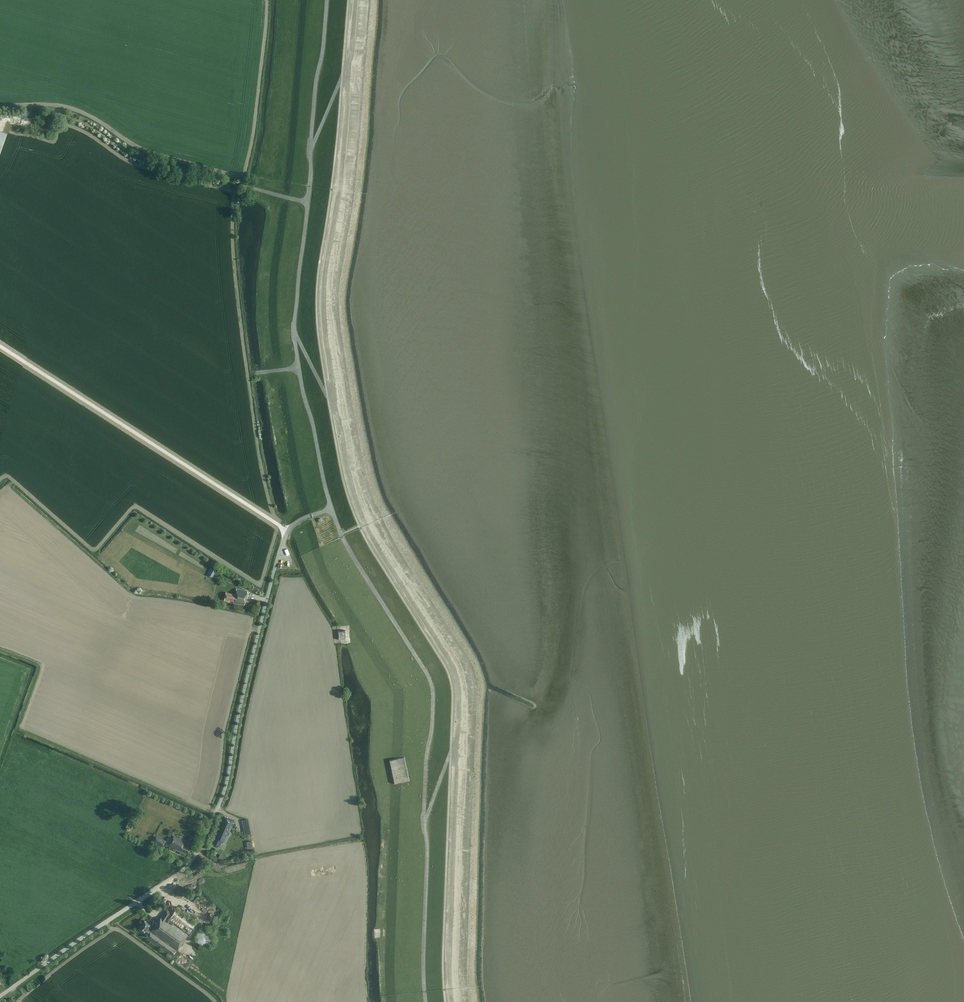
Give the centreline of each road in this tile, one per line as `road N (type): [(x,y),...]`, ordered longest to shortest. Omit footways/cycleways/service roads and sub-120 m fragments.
road 1 (unclassified): [(332,509),(300,521),(282,545),(227,782),(196,854),(169,882),(0,997)]
road 2 (track): [(247,187),(151,161),(78,120),(26,115)]

